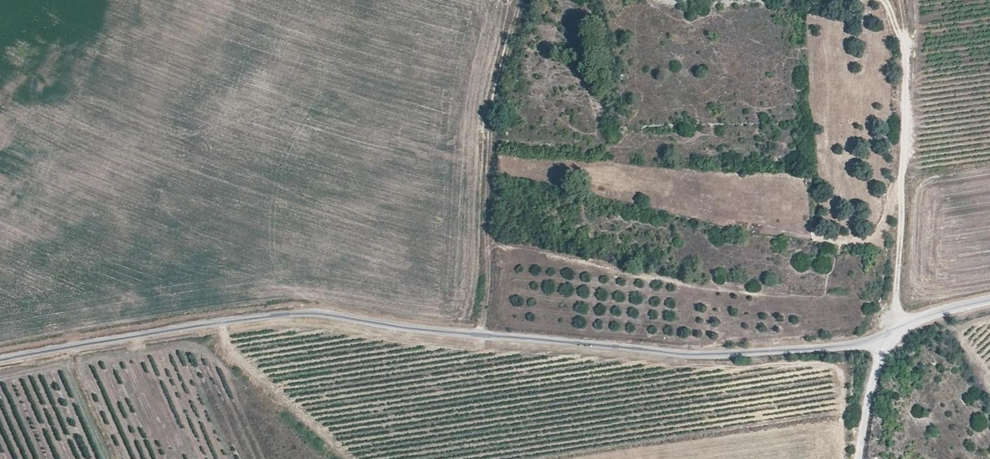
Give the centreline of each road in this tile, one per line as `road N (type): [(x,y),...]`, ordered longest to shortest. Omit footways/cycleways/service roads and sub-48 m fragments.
road 1 (unclassified): [(989,301),(880,339),(813,349),(694,355),(308,313),(0,361)]
road 2 (track): [(858,458),(880,339),(893,310),(905,105),(899,0)]
road 3 (track): [(219,323),(250,369),(353,458)]

